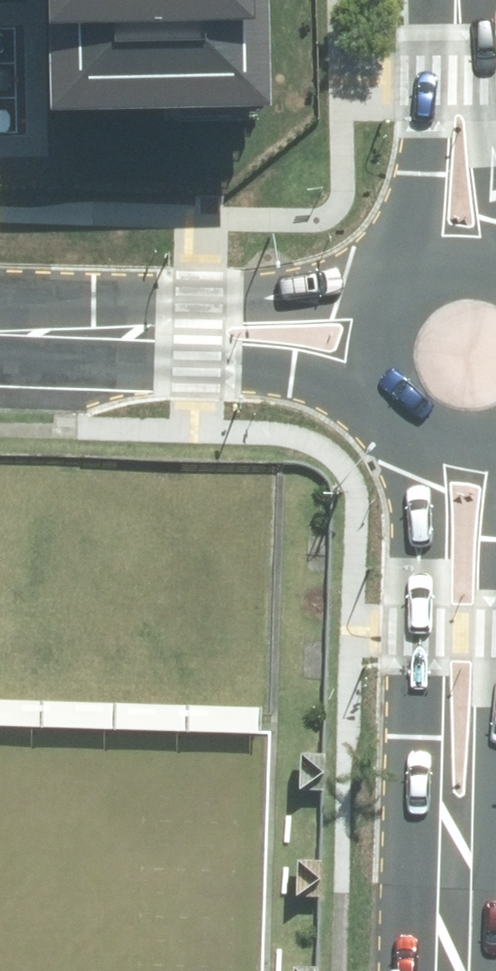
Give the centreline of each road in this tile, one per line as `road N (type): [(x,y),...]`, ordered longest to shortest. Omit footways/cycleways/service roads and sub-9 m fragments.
road 1 (secondary): [(454,970),(416,710),(397,414)]
road 2 (residential): [(0,322),(395,294)]
road 3 (residential): [(383,395),(0,339)]
road 4 (secondary): [(410,281),(448,0)]
road 5 (secondary): [(495,788),(457,970)]
road 6 (secondary): [(461,0),(495,163)]

